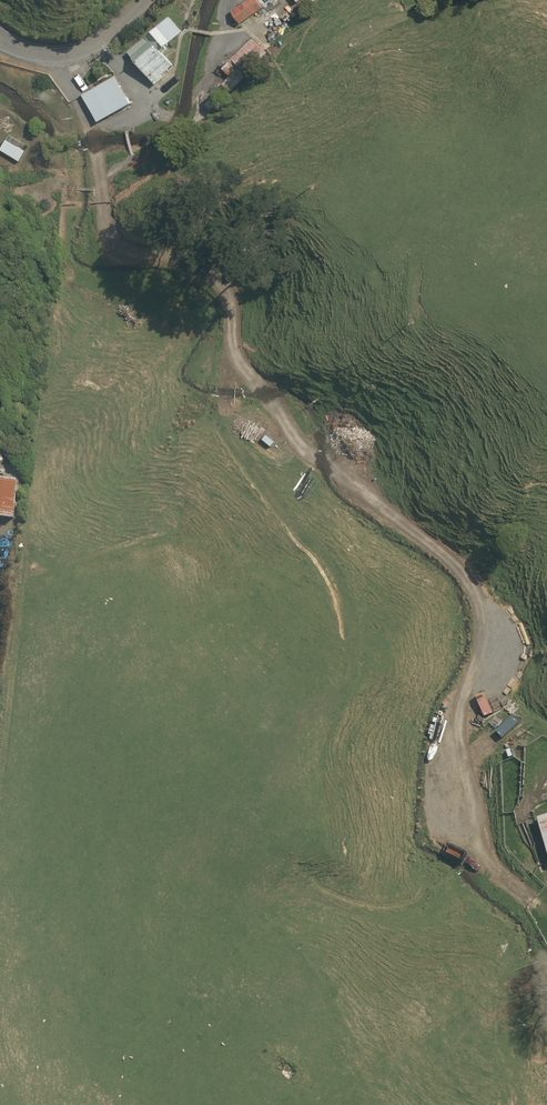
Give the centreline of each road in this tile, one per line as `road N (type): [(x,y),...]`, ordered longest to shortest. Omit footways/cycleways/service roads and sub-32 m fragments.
road 1 (track): [(464,782),(460,716),(487,625),(472,583),(342,473),(303,450),(239,360),(222,282),(181,256),(134,252),(107,237),(98,160),(50,54)]
road 2 (track): [(328,722),(348,673),(342,575),(279,511),(223,430),(235,344)]
road 3 (unclassified): [(146,0),(80,50),(34,53),(0,39)]
road 4 (track): [(464,782),(445,825),(449,835),(471,841),(477,818),(467,793)]

